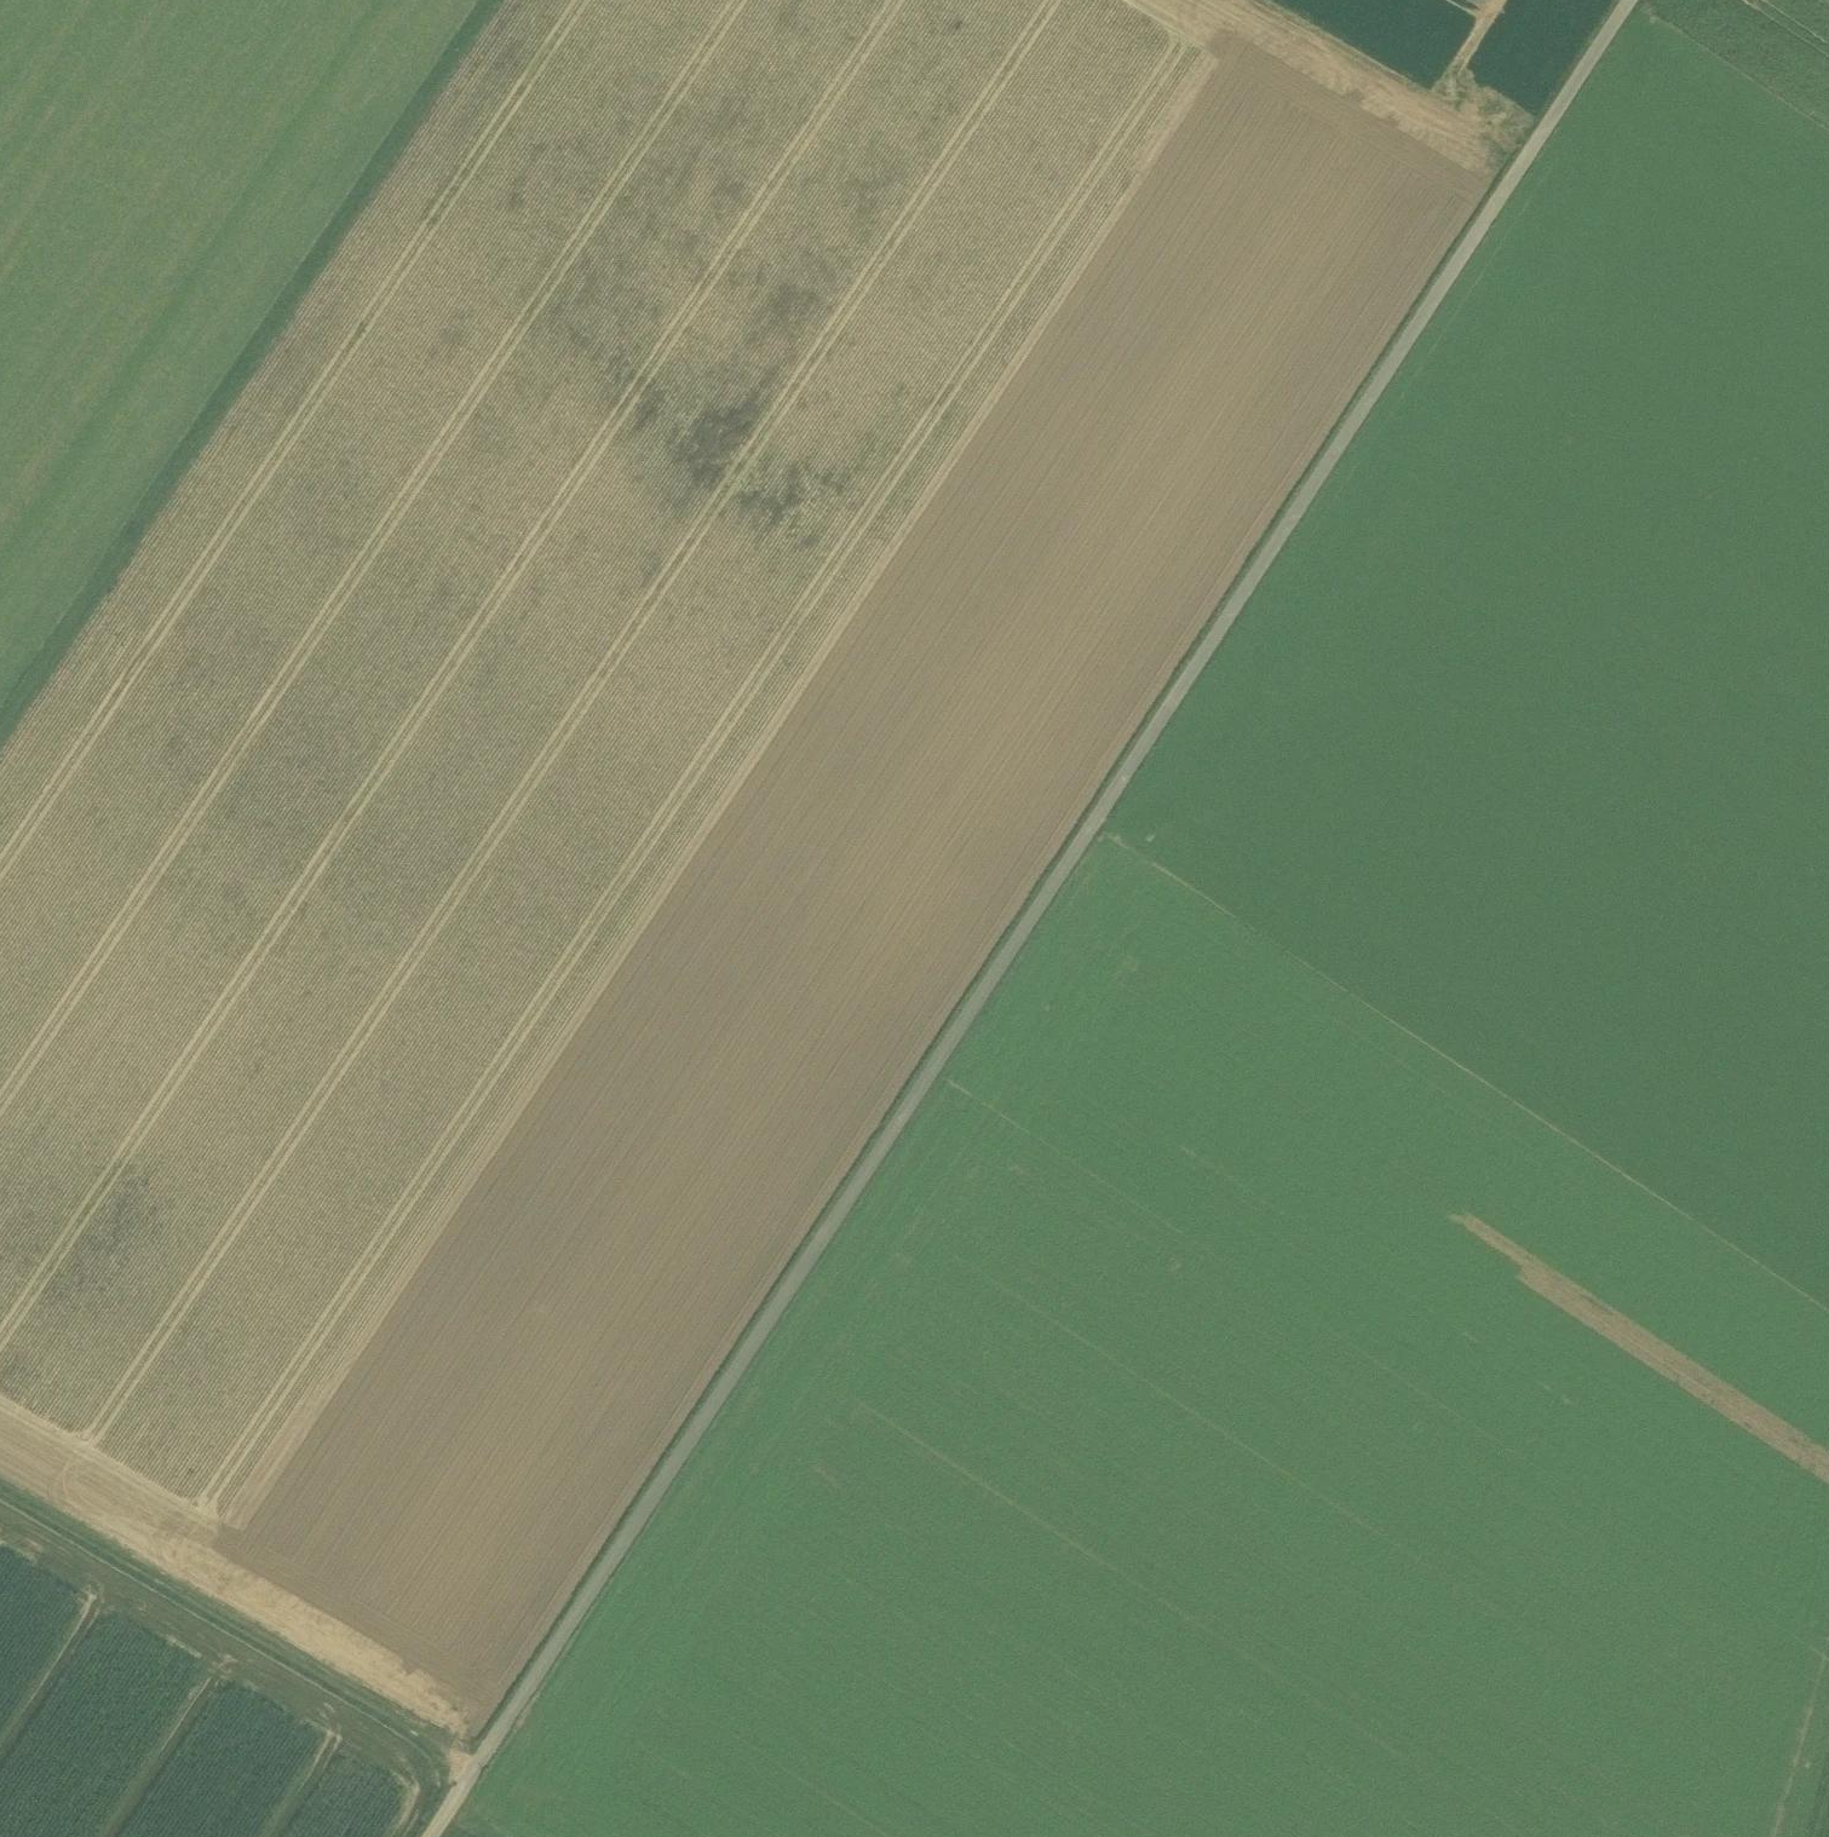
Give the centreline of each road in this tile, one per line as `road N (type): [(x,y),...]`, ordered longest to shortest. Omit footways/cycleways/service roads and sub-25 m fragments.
road 1 (residential): [(1625,0),(431,1836)]
road 2 (track): [(489,0),(0,725)]
road 3 (track): [(0,1488),(477,1765)]

